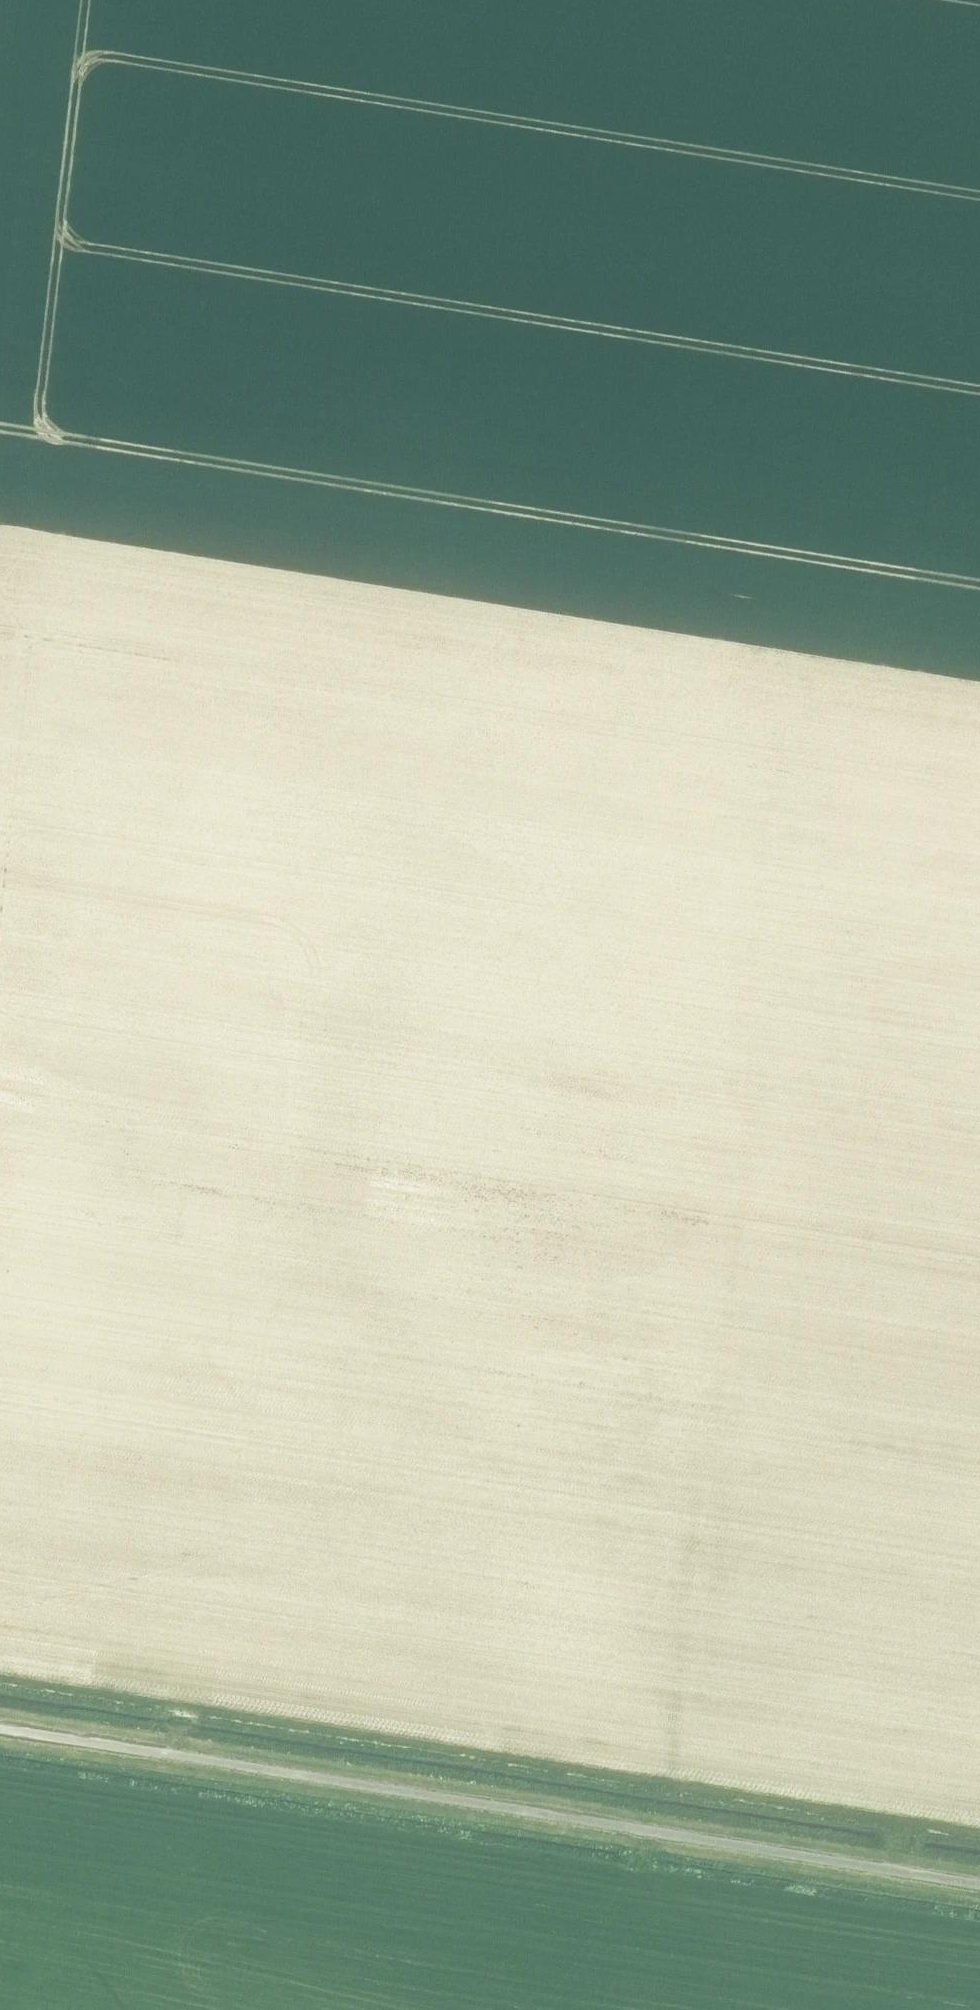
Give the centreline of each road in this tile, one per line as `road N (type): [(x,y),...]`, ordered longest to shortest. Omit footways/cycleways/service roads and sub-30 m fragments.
road 1 (unclassified): [(979,1884),(0,1729)]

